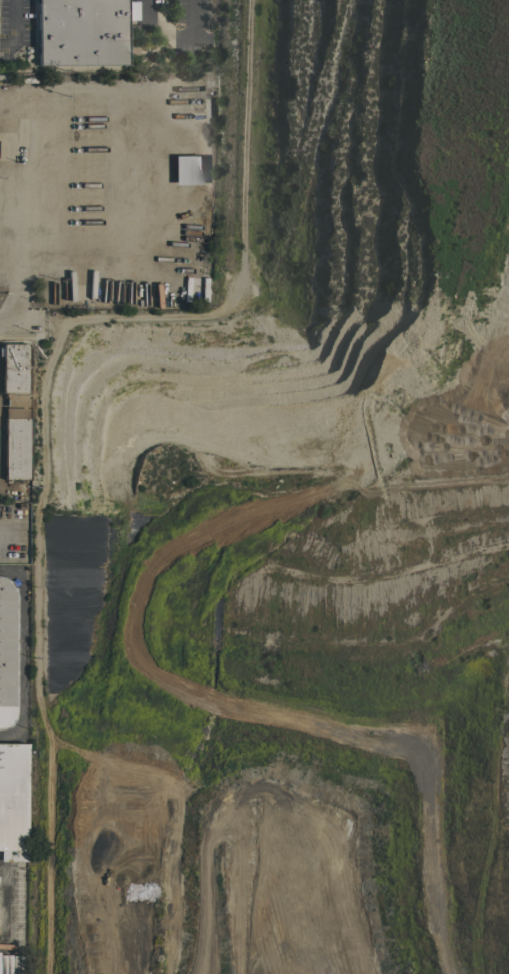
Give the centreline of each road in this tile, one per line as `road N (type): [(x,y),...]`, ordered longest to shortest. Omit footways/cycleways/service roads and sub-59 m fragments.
road 1 (residential): [(248,0),(239,296),(229,309),(209,318),(0,319)]

